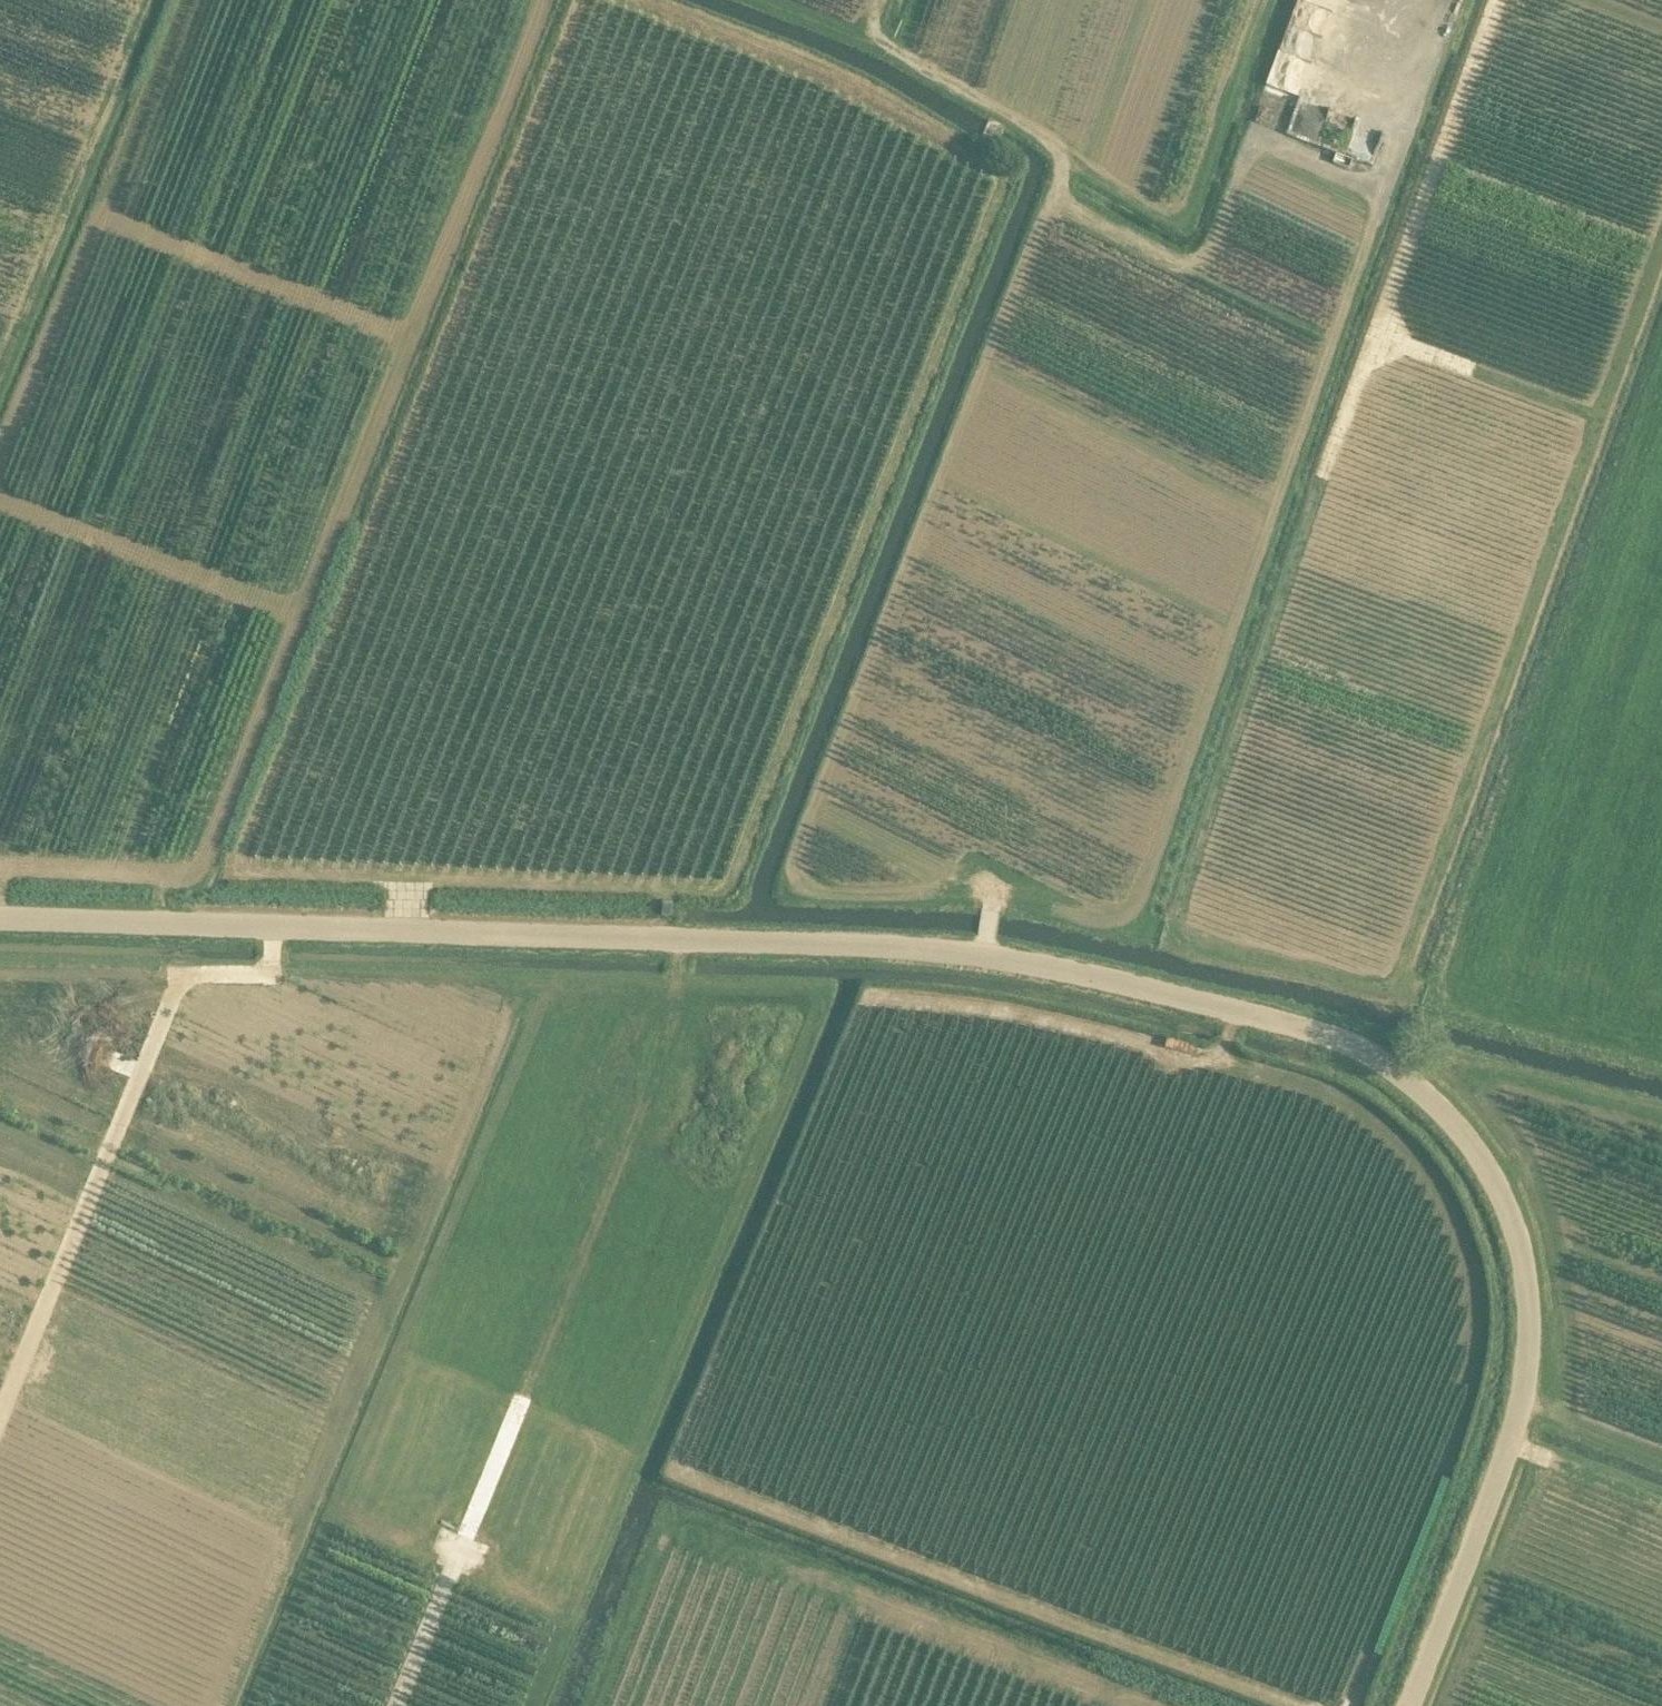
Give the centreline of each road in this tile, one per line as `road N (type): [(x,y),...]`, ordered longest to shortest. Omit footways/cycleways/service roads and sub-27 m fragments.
road 1 (unclassified): [(1404,1705),(1507,1451),(1523,1394),(1524,1271),(1504,1201),(1466,1142),(1423,1094),(1375,1062),(1213,1005),(984,954),(0,918)]
road 2 (track): [(216,1705),(511,1007),(540,986),(661,992),(671,986),(687,941)]

